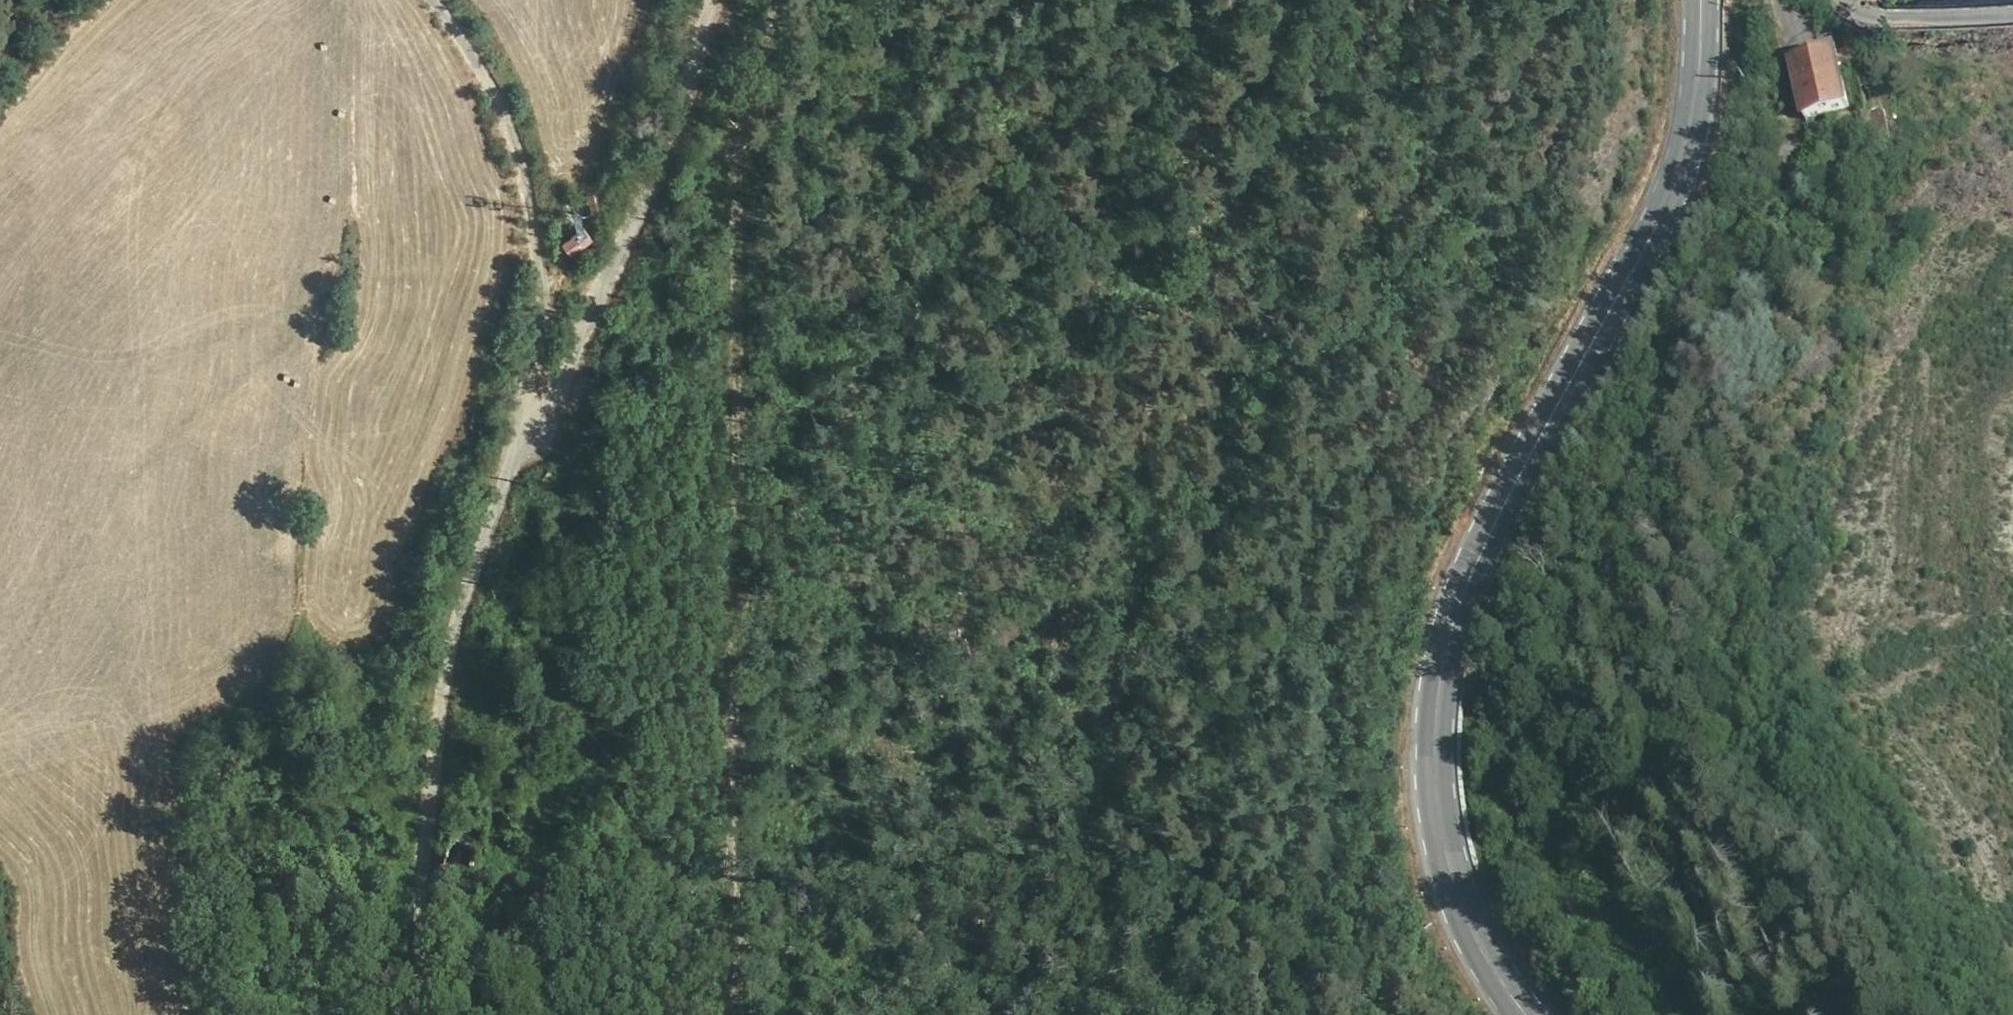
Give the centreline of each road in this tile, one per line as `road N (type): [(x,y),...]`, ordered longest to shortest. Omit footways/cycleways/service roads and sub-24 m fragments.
road 1 (primary): [(1532,1014),(1472,918),(1444,836),(1438,751),(1449,649),(1474,577),(1565,387),(1673,194),(1700,108),(1706,0)]
road 2 (track): [(420,1014),(444,682),(547,390),(620,266),(711,0)]
road 3 (track): [(438,0),(498,53),(545,317),(547,390)]
road 4 (track): [(1847,0),(1858,18),(2012,13)]

